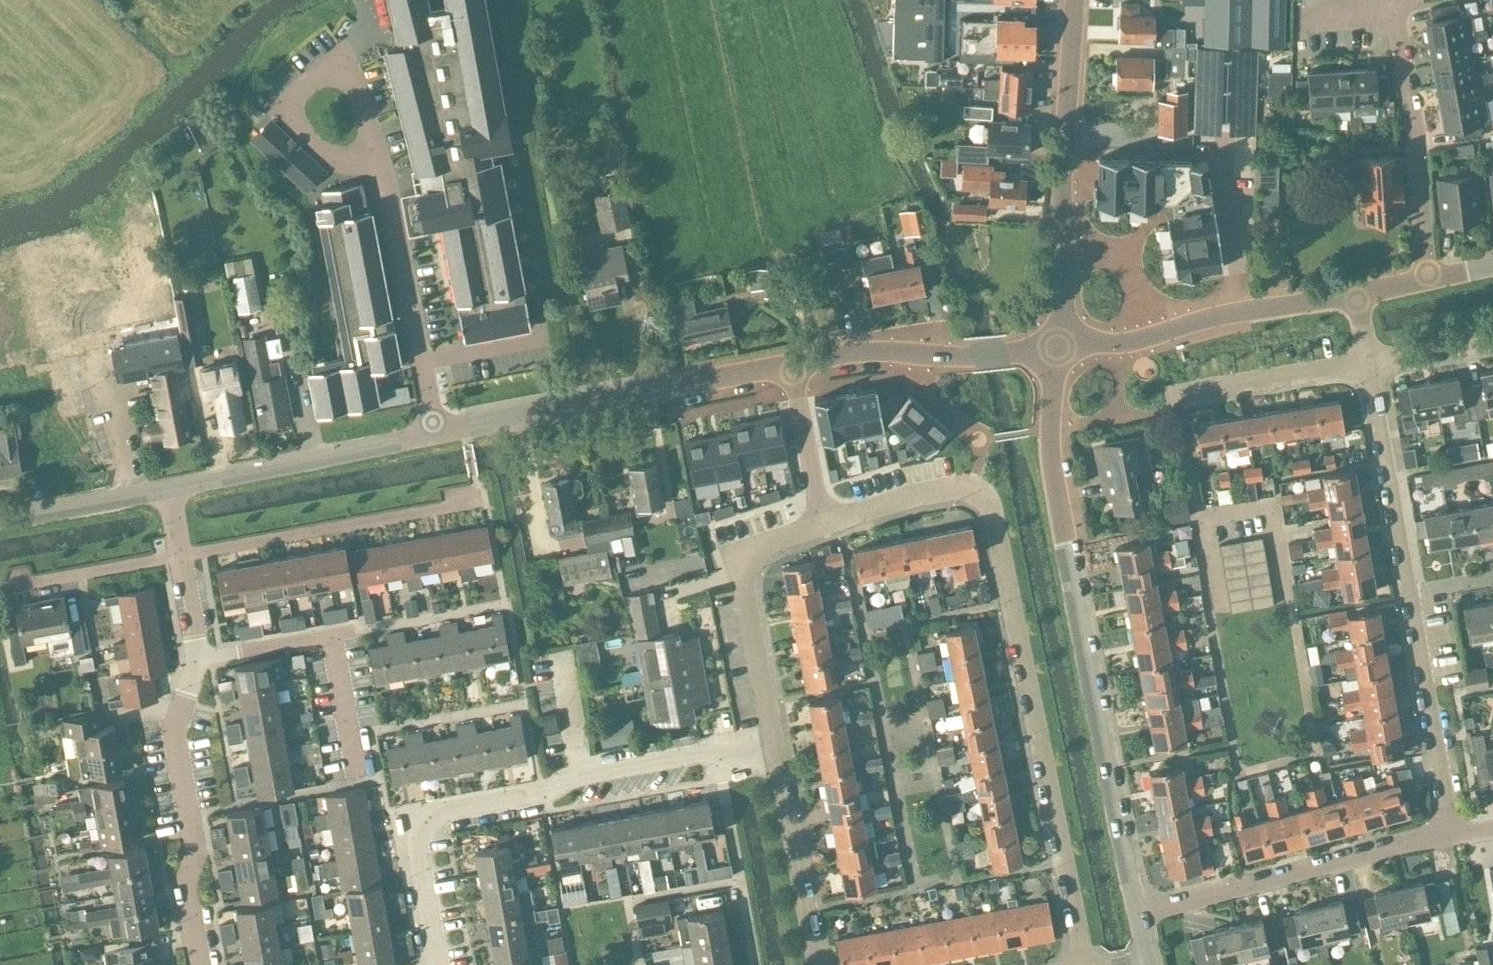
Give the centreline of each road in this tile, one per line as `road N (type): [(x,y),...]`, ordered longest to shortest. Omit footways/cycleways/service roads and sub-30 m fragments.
road 1 (residential): [(1134,913),(1051,454),(1059,347)]
road 2 (residential): [(772,746),(565,780),(542,798),(412,821),(439,964)]
road 3 (residential): [(1081,964),(987,513),(974,494)]
road 4 (residential): [(200,964),(185,883),(196,849),(173,730),(200,659),(182,556)]
road 5 (unclassified): [(1432,279),(1398,12),(1297,19)]
road 6 (tertiary): [(438,435),(787,363)]
road 7 (tertiary): [(1059,347),(1068,252),(1062,150),(1071,0)]
road 8 (residential): [(1134,913),(1451,833)]
road 9 (residential): [(182,556),(486,500)]
road 10 (residential): [(772,746),(740,557),(821,530)]
road 11 (tertiary): [(167,491),(438,435)]
road 12 (tertiary): [(787,363),(1059,347)]
road 13 (residential): [(438,435),(382,176)]
road 14 (tertiary): [(1302,305),(1203,320),(1126,344),(1059,347)]
road 15 (residential): [(1411,592),(1451,833)]
road 16 (residential): [(1366,365),(1411,592)]
road 17 (residential): [(818,964),(772,746)]
road 18 (residential): [(382,176),(313,141),(296,121),(299,96),(313,81),(338,78),(356,90)]
road 19 (residential): [(1180,392),(1366,365)]
road 20 (residential): [(14,587),(182,556)]
road 21 (residential): [(787,363),(821,530)]
road 22 (tertiary): [(0,520),(167,491)]
road 23 (residential): [(821,530),(935,492),(974,494)]
road 24 (residential): [(1366,365),(1492,341)]

